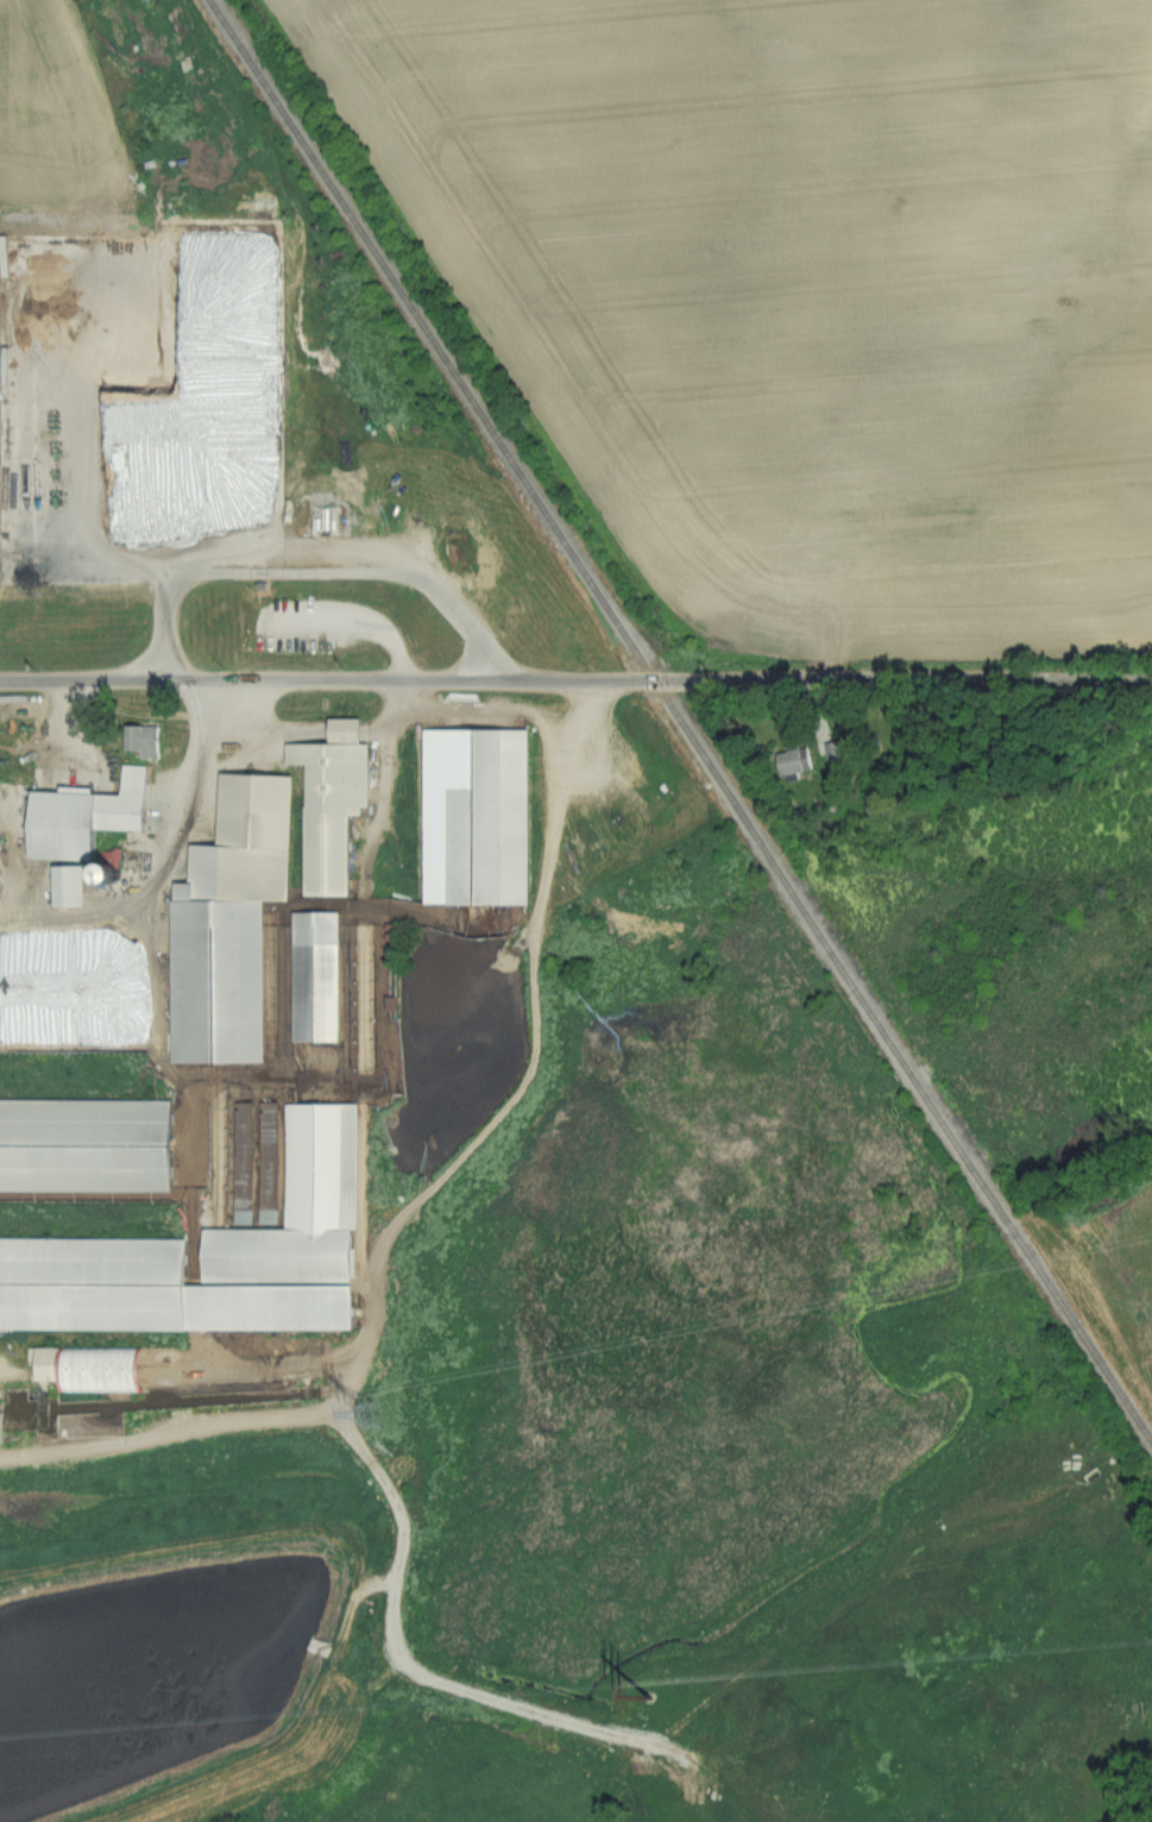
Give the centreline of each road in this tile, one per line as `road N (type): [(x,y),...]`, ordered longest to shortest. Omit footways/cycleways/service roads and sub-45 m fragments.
road 1 (residential): [(0,683),(1151,681)]

